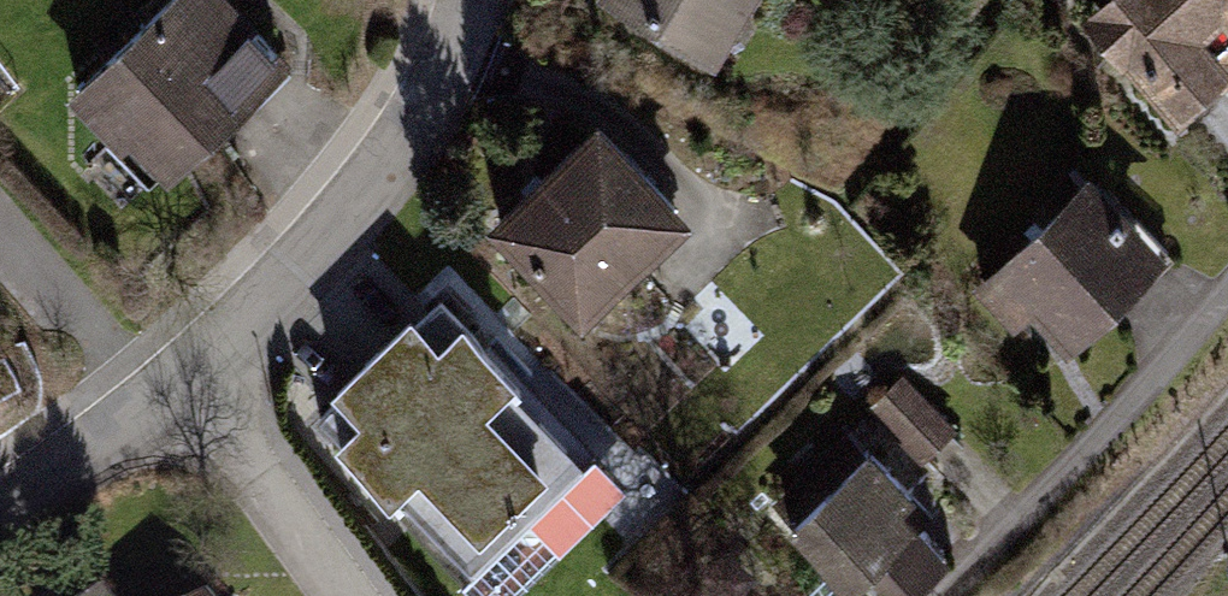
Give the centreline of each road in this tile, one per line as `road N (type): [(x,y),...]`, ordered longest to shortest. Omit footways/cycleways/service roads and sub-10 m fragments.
road 1 (residential): [(0,514),(108,440),(204,360),(349,214),(422,111),(474,0)]
road 2 (residential): [(1227,316),(950,595)]

